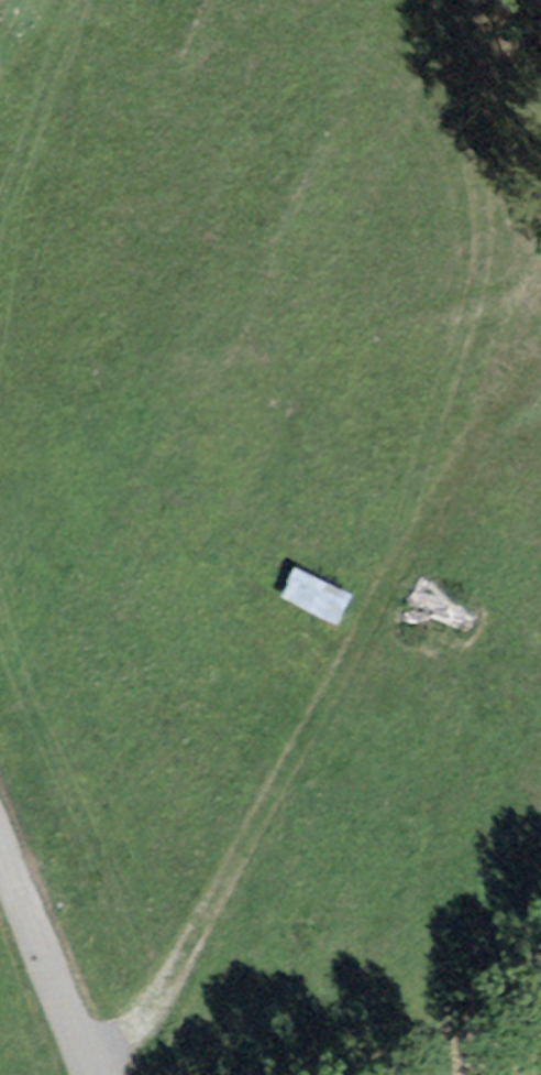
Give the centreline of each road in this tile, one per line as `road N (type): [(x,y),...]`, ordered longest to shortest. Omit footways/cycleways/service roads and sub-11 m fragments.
road 1 (track): [(107,1074),(138,1041),(540,366)]
road 2 (residential): [(0,854),(94,1074)]
road 3 (track): [(540,278),(501,172),(495,108)]

